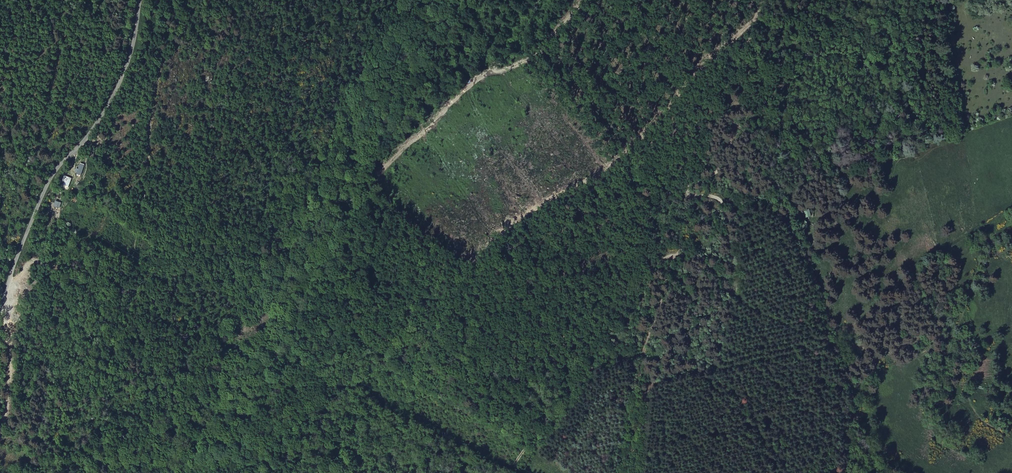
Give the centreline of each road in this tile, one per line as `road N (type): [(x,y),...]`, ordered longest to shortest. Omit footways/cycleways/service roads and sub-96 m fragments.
road 1 (track): [(909,472),(878,447),(856,411),(806,250),(758,153),(725,115)]
road 2 (unclassified): [(140,0),(130,62),(88,135),(50,178),(0,307)]
road 3 (track): [(506,472),(589,367),(650,267),(680,253)]
road 4 (track): [(680,253),(644,335),(628,472)]
road 5 (track): [(680,253),(698,257),(733,288),(723,200),(688,188),(716,171)]

